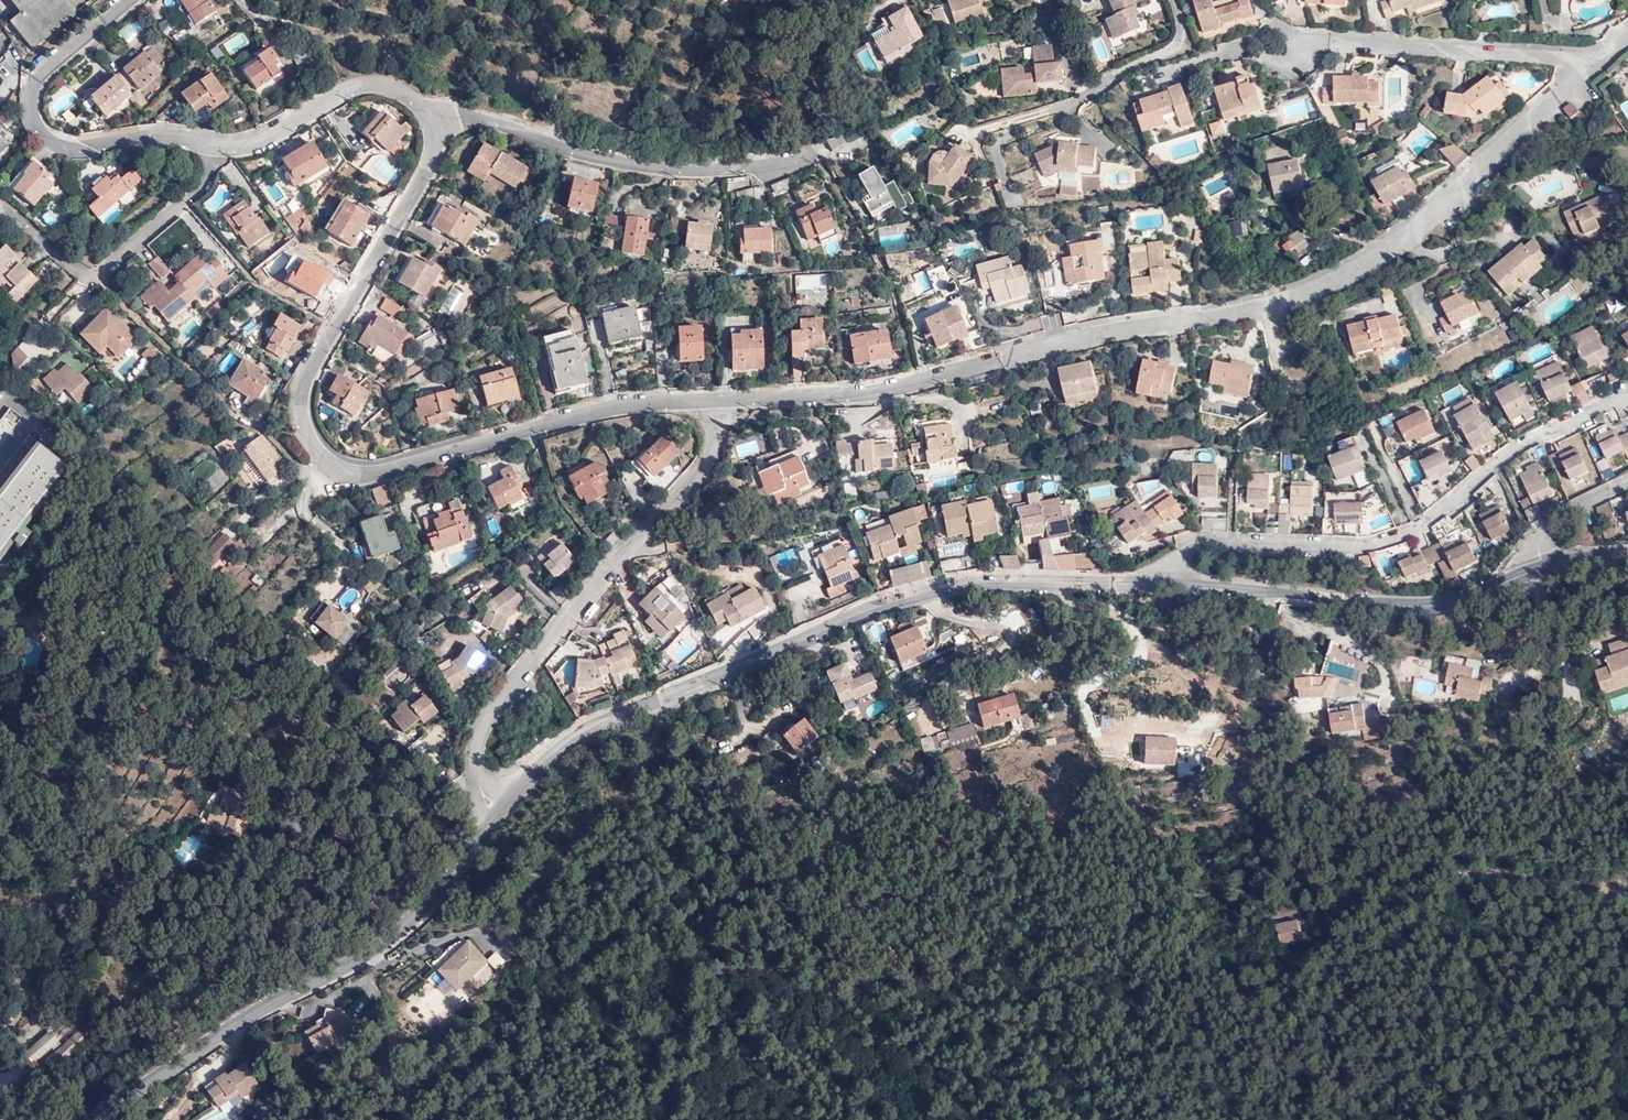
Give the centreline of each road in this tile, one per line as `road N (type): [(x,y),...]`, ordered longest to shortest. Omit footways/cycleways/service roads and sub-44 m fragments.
road 1 (tertiary): [(498,815),(544,760),(573,740),(861,613),(949,587),(1106,584),(1424,603),(1627,554)]
road 2 (tertiary): [(98,1119),(242,1018),(397,933),(498,815)]
road 3 (residential): [(711,401),(706,464),(586,595),(481,732),(478,774),(498,815)]
road 4 (residential): [(426,114),(472,116),(580,153),(666,169),(736,170),(817,154)]
road 5 (residential): [(426,114),(435,144),(428,166),(303,389),(302,426),(332,466)]
road 6 (residential): [(332,466),(370,475),(613,409),(711,401)]
road 7 (residential): [(131,0),(38,79),(30,97),(36,128),(73,149),(148,137),(213,145)]
road 8 (residential): [(213,145),(198,189),(95,274),(73,268),(1,206)]
road 9 (residential): [(711,401),(869,394),(990,362)]
road 10 (residential): [(213,145),(263,140),(360,85),(390,88),(426,114)]
road 11 (residential): [(235,414),(262,427),(308,473),(332,466)]

